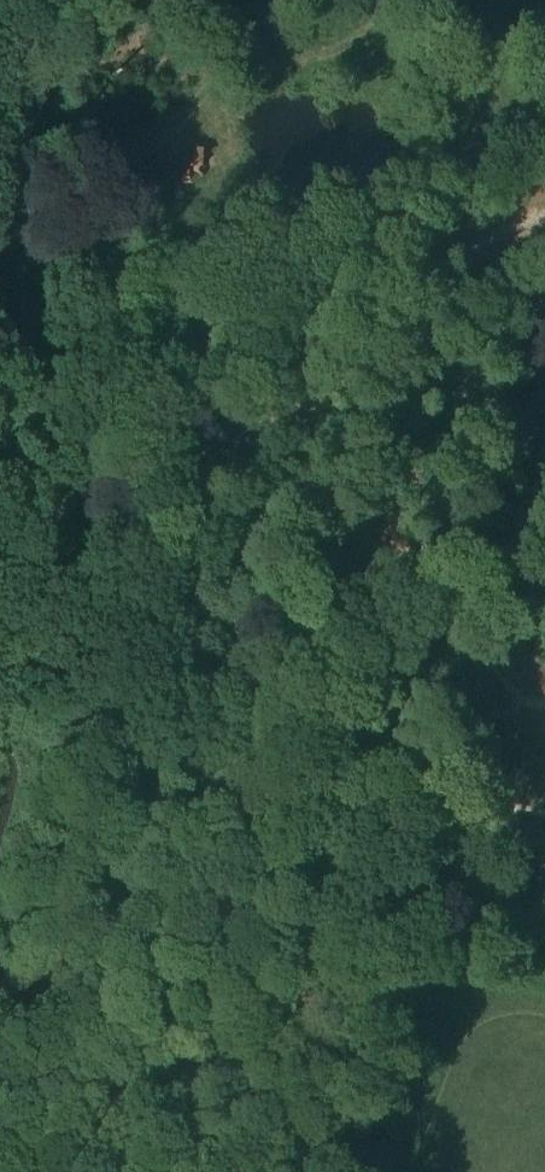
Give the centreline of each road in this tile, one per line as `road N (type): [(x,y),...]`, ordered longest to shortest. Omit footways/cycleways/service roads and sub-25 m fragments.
road 1 (track): [(544,215),(437,263),(427,277),(403,436),(318,497),(294,552),(188,614)]
road 2 (track): [(188,614),(0,528)]

